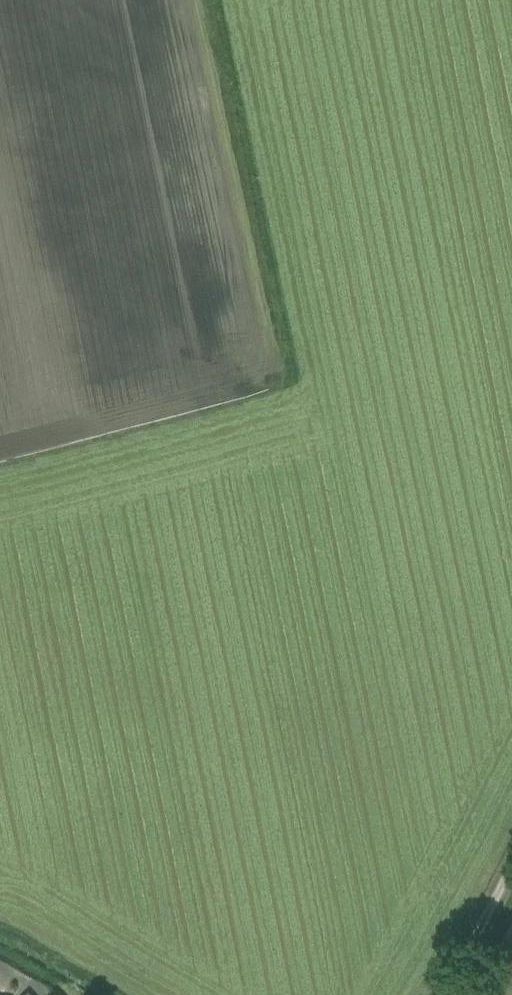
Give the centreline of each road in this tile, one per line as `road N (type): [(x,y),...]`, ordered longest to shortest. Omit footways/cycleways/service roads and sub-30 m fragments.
road 1 (track): [(448,994),(511,873)]

